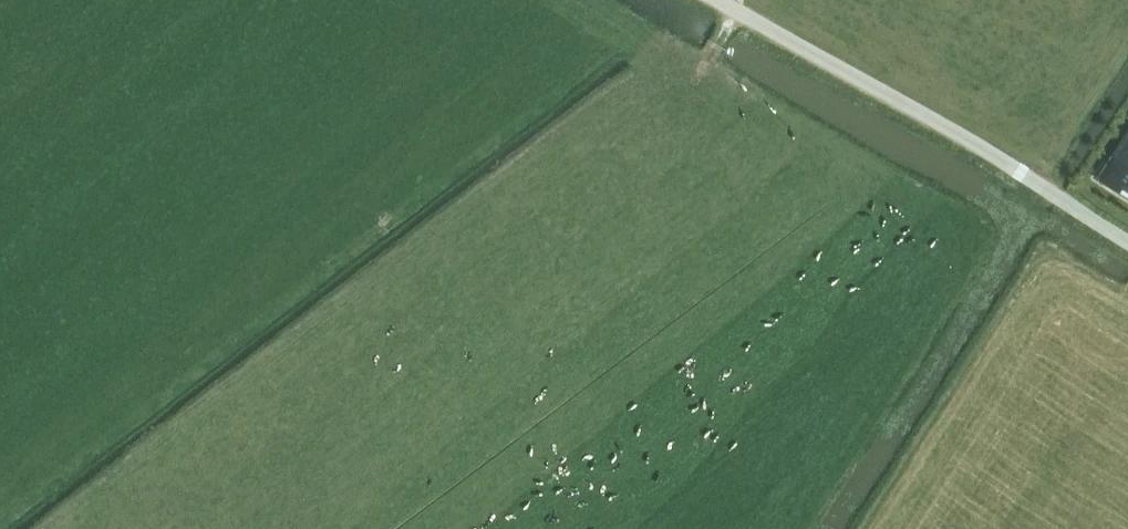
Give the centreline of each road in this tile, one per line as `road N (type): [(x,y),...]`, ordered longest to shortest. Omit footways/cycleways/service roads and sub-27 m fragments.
road 1 (unclassified): [(1127,239),(722,0)]

